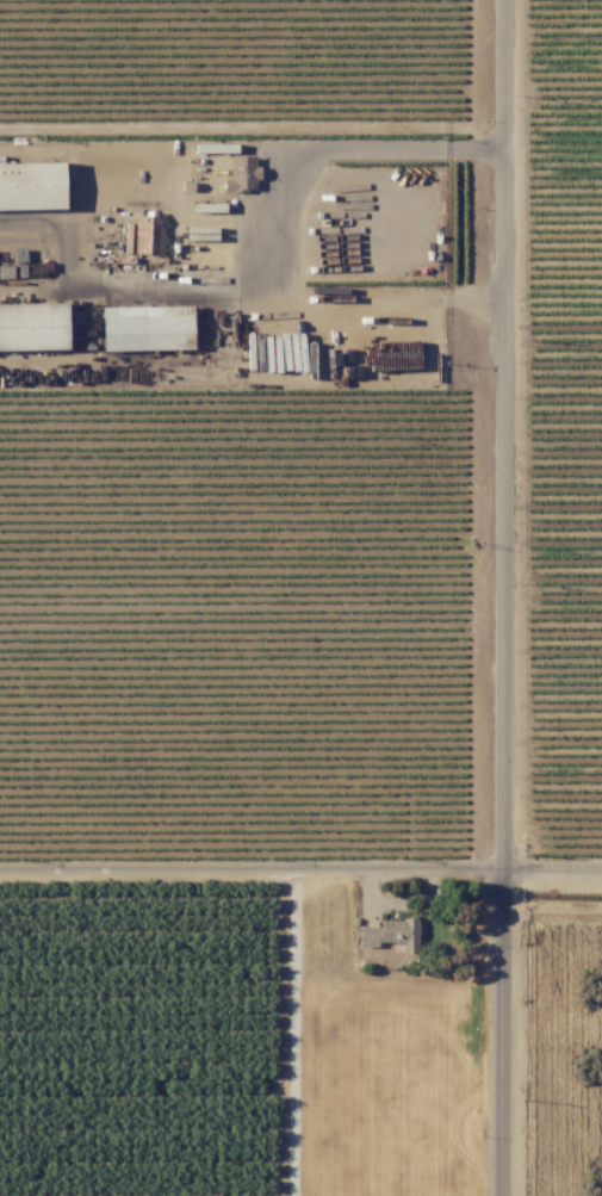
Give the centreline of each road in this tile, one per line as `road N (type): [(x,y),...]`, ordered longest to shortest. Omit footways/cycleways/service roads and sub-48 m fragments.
road 1 (residential): [(508,0),(509,1195)]
road 2 (residential): [(601,878),(0,878)]
road 3 (track): [(293,874),(292,1195)]

